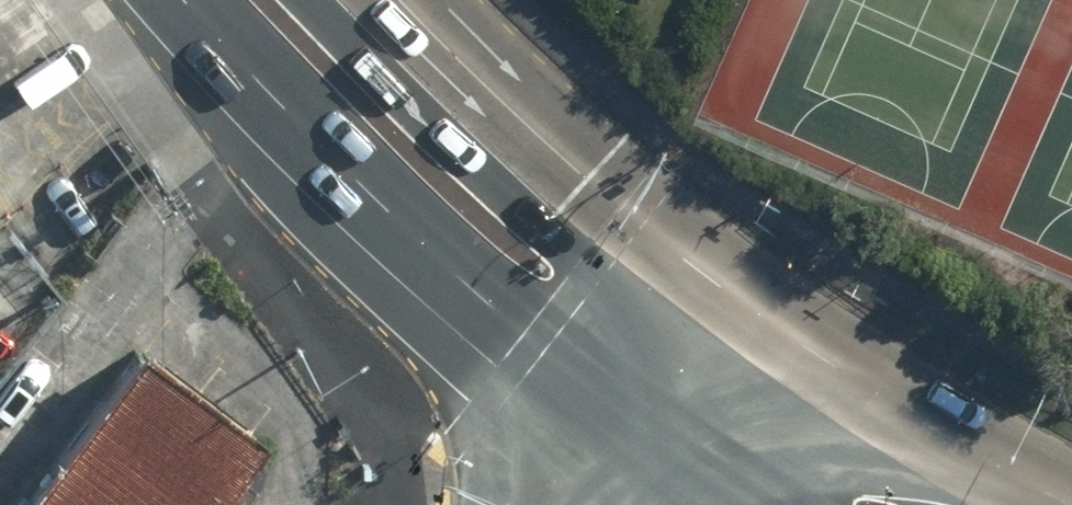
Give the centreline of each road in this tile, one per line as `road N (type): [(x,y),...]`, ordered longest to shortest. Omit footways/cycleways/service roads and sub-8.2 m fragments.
road 1 (primary): [(642,432),(400,228),(281,113),(191,0)]
road 2 (primary): [(410,0),(513,104),(739,298)]
road 3 (primary): [(848,378),(1071,494)]
road 4 (secondary): [(642,432),(739,298)]
road 5 (secondary): [(848,378),(752,504)]
road 6 (primary): [(739,298),(848,378)]

